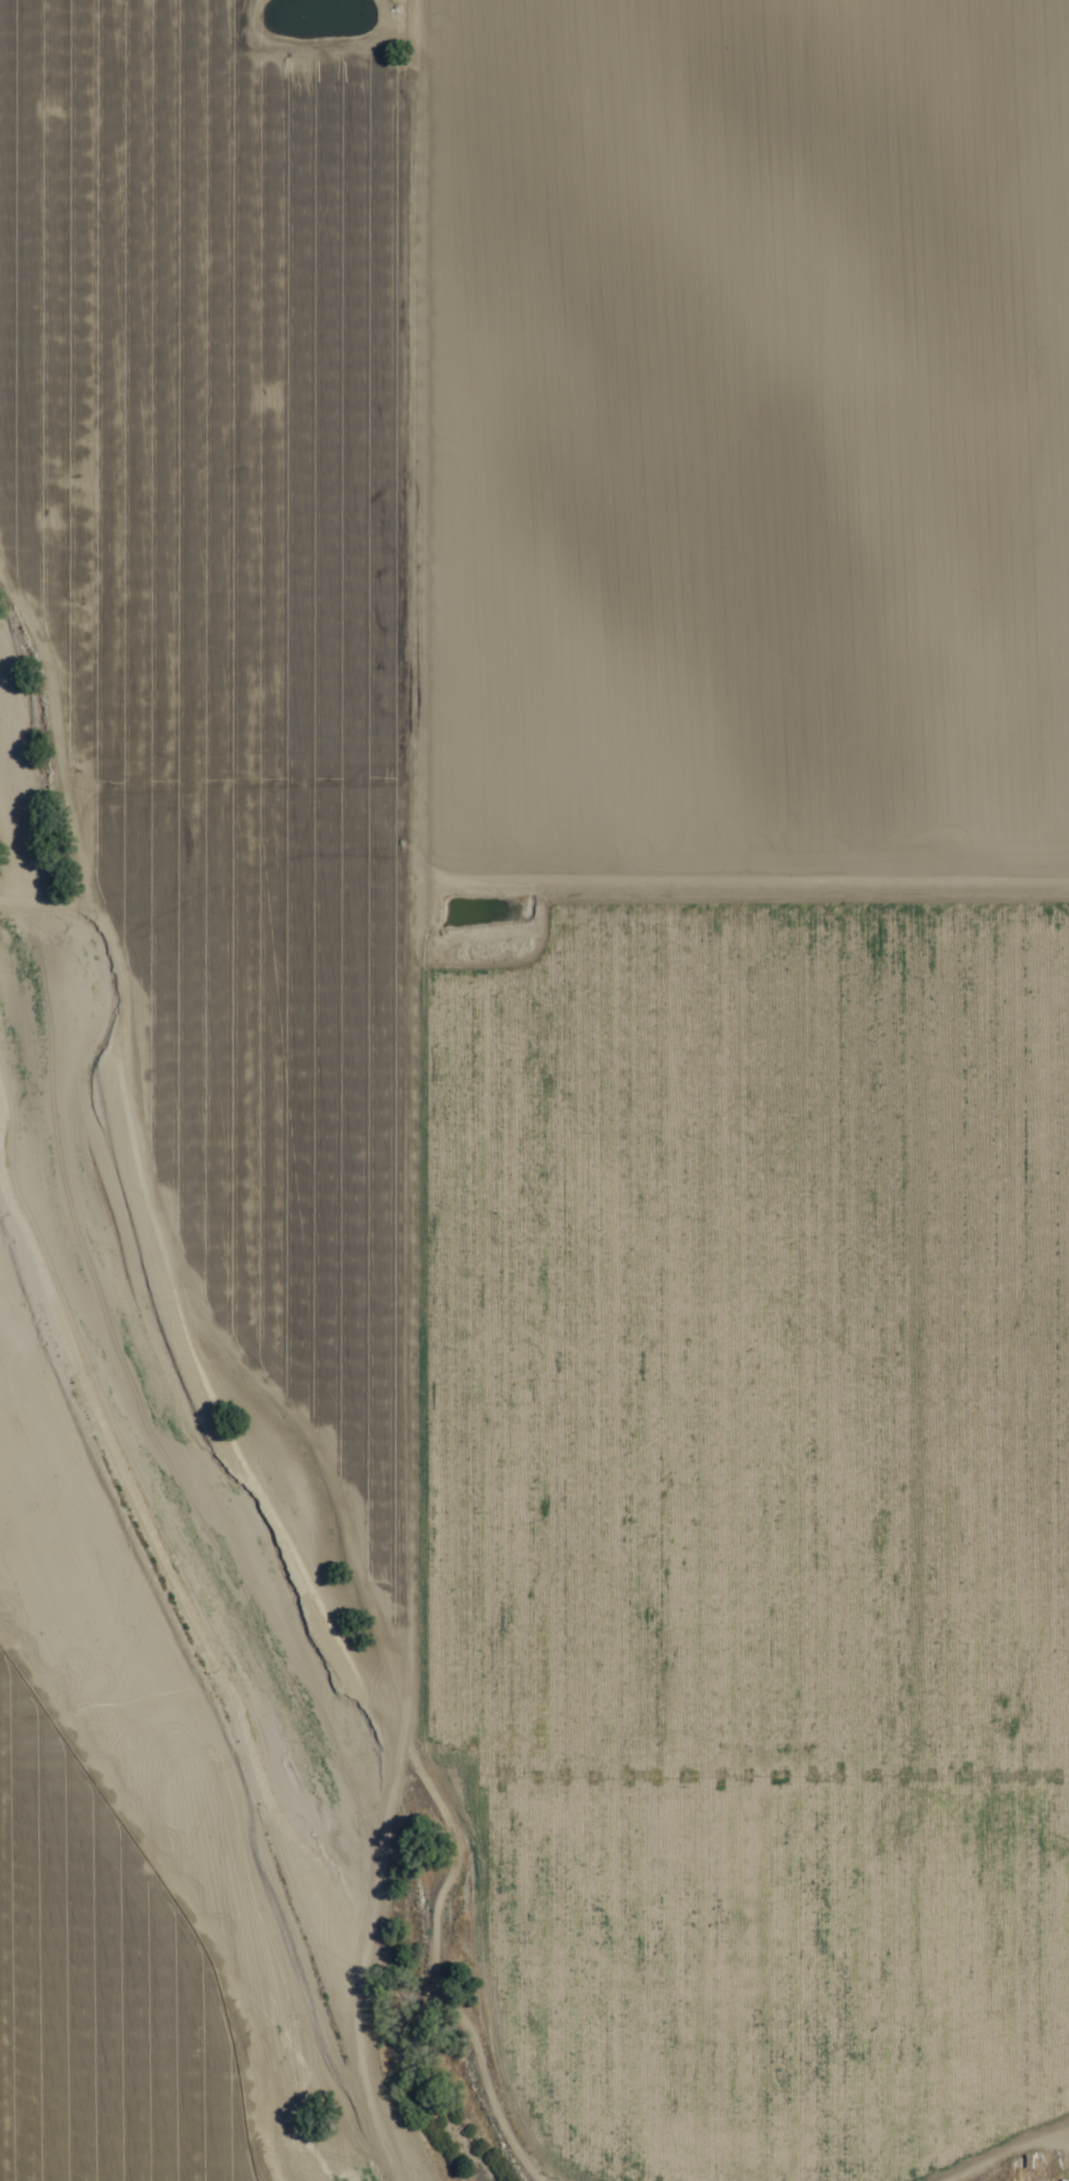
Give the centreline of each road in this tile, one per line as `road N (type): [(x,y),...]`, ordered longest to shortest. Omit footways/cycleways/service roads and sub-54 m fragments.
road 1 (residential): [(379,0),(369,1727),(408,1789),(409,2180)]
road 2 (track): [(1068,870),(0,868)]
road 3 (residential): [(408,1789),(1068,1799)]

